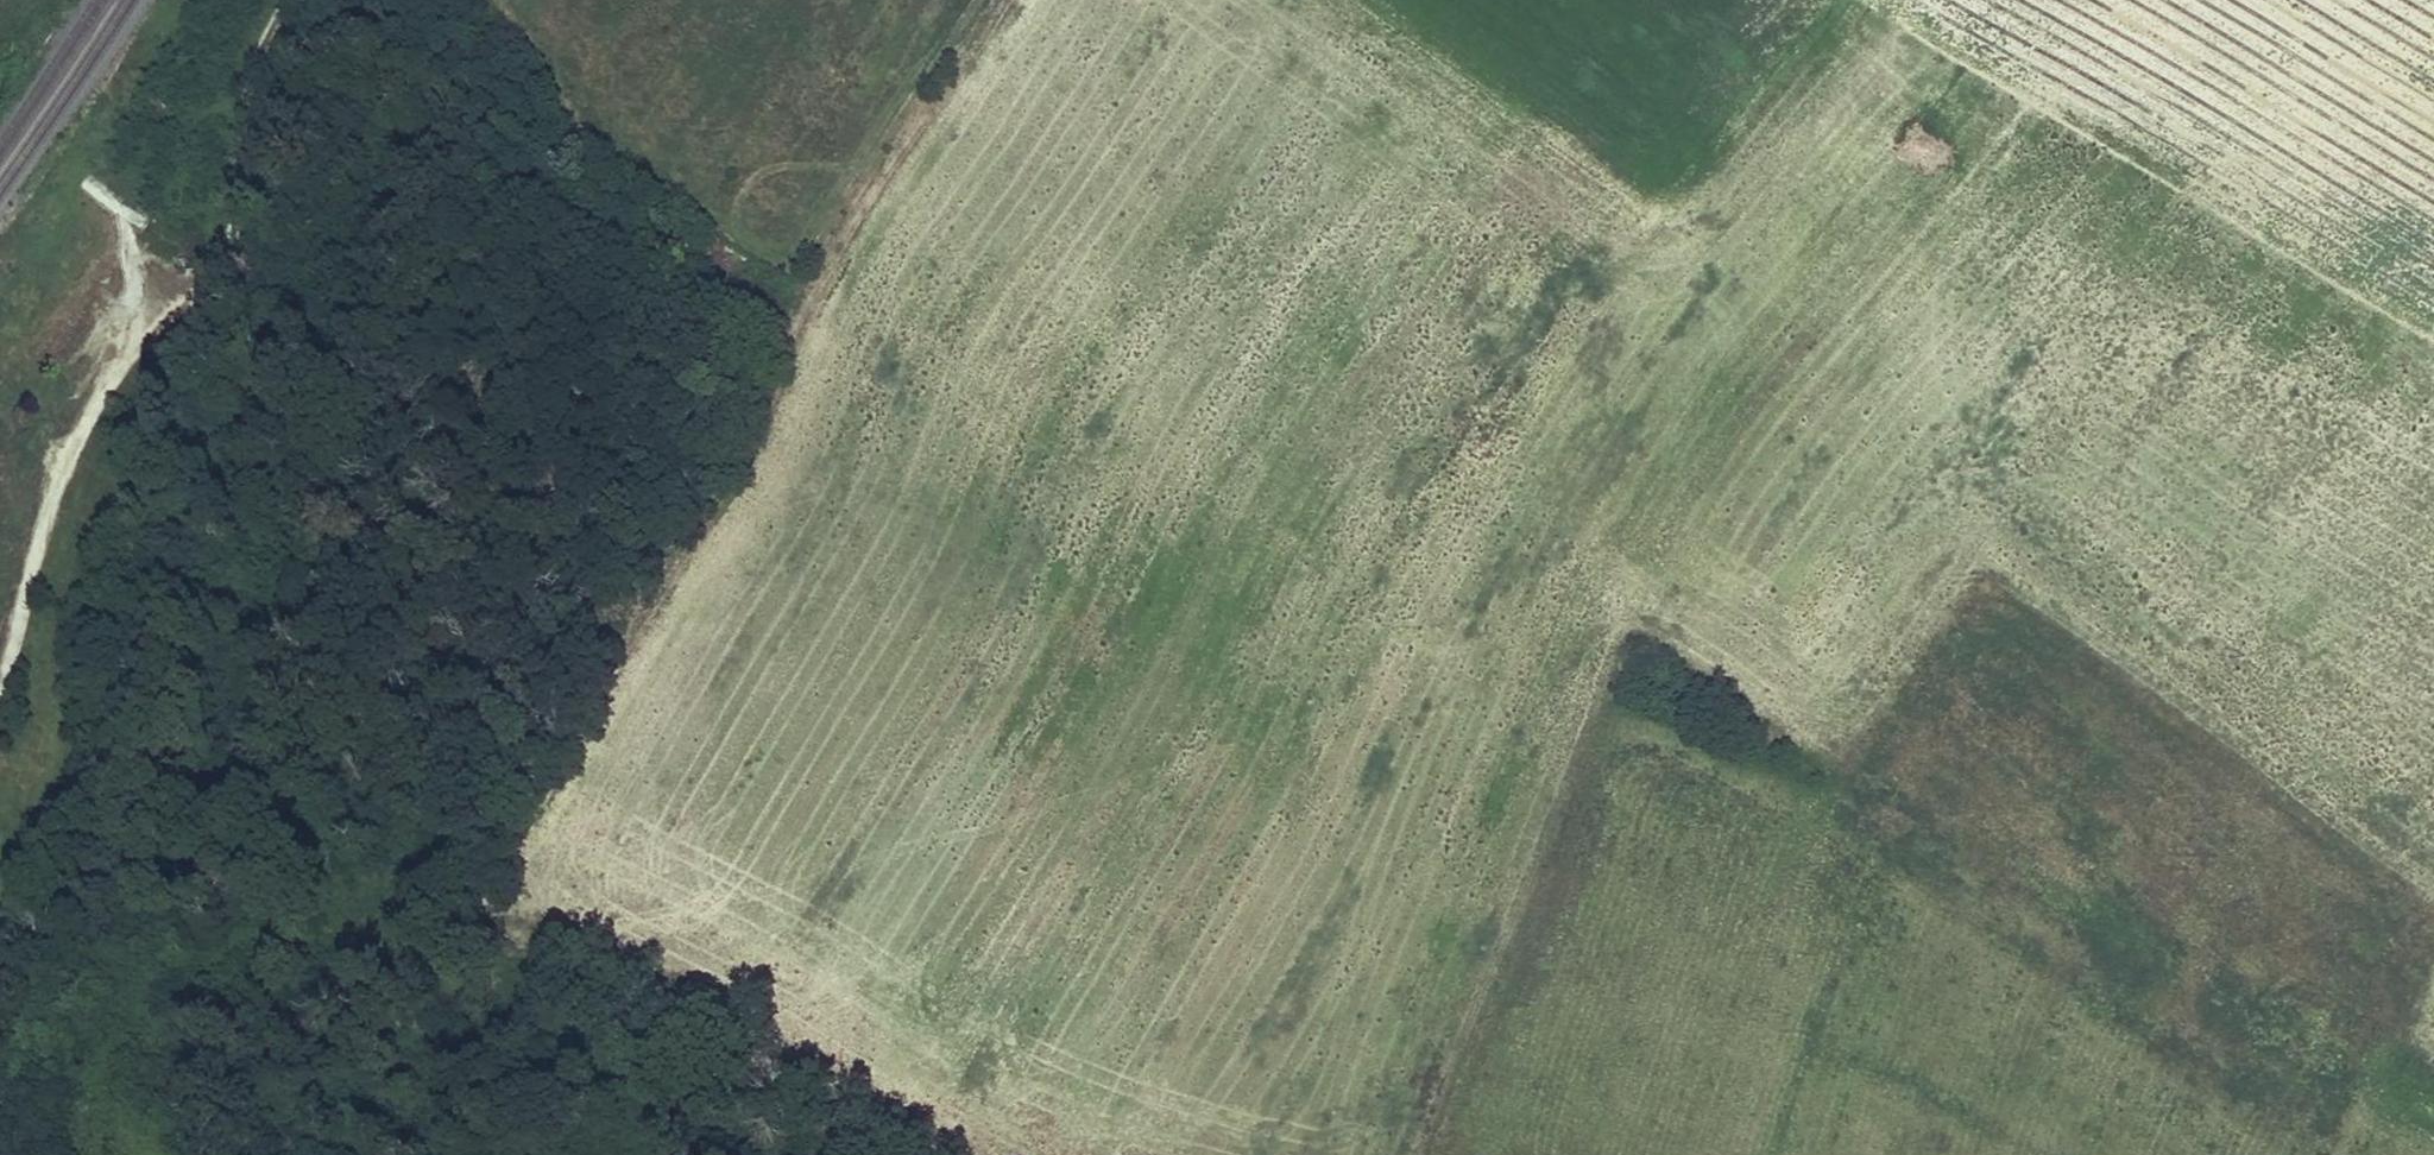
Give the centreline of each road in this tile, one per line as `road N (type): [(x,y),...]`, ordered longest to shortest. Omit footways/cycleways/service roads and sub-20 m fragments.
road 1 (track): [(0,703),(57,486),(110,389),(223,256),(240,106),(287,0)]
road 2 (track): [(0,124),(119,208),(132,232),(135,263),(117,347),(121,375)]

